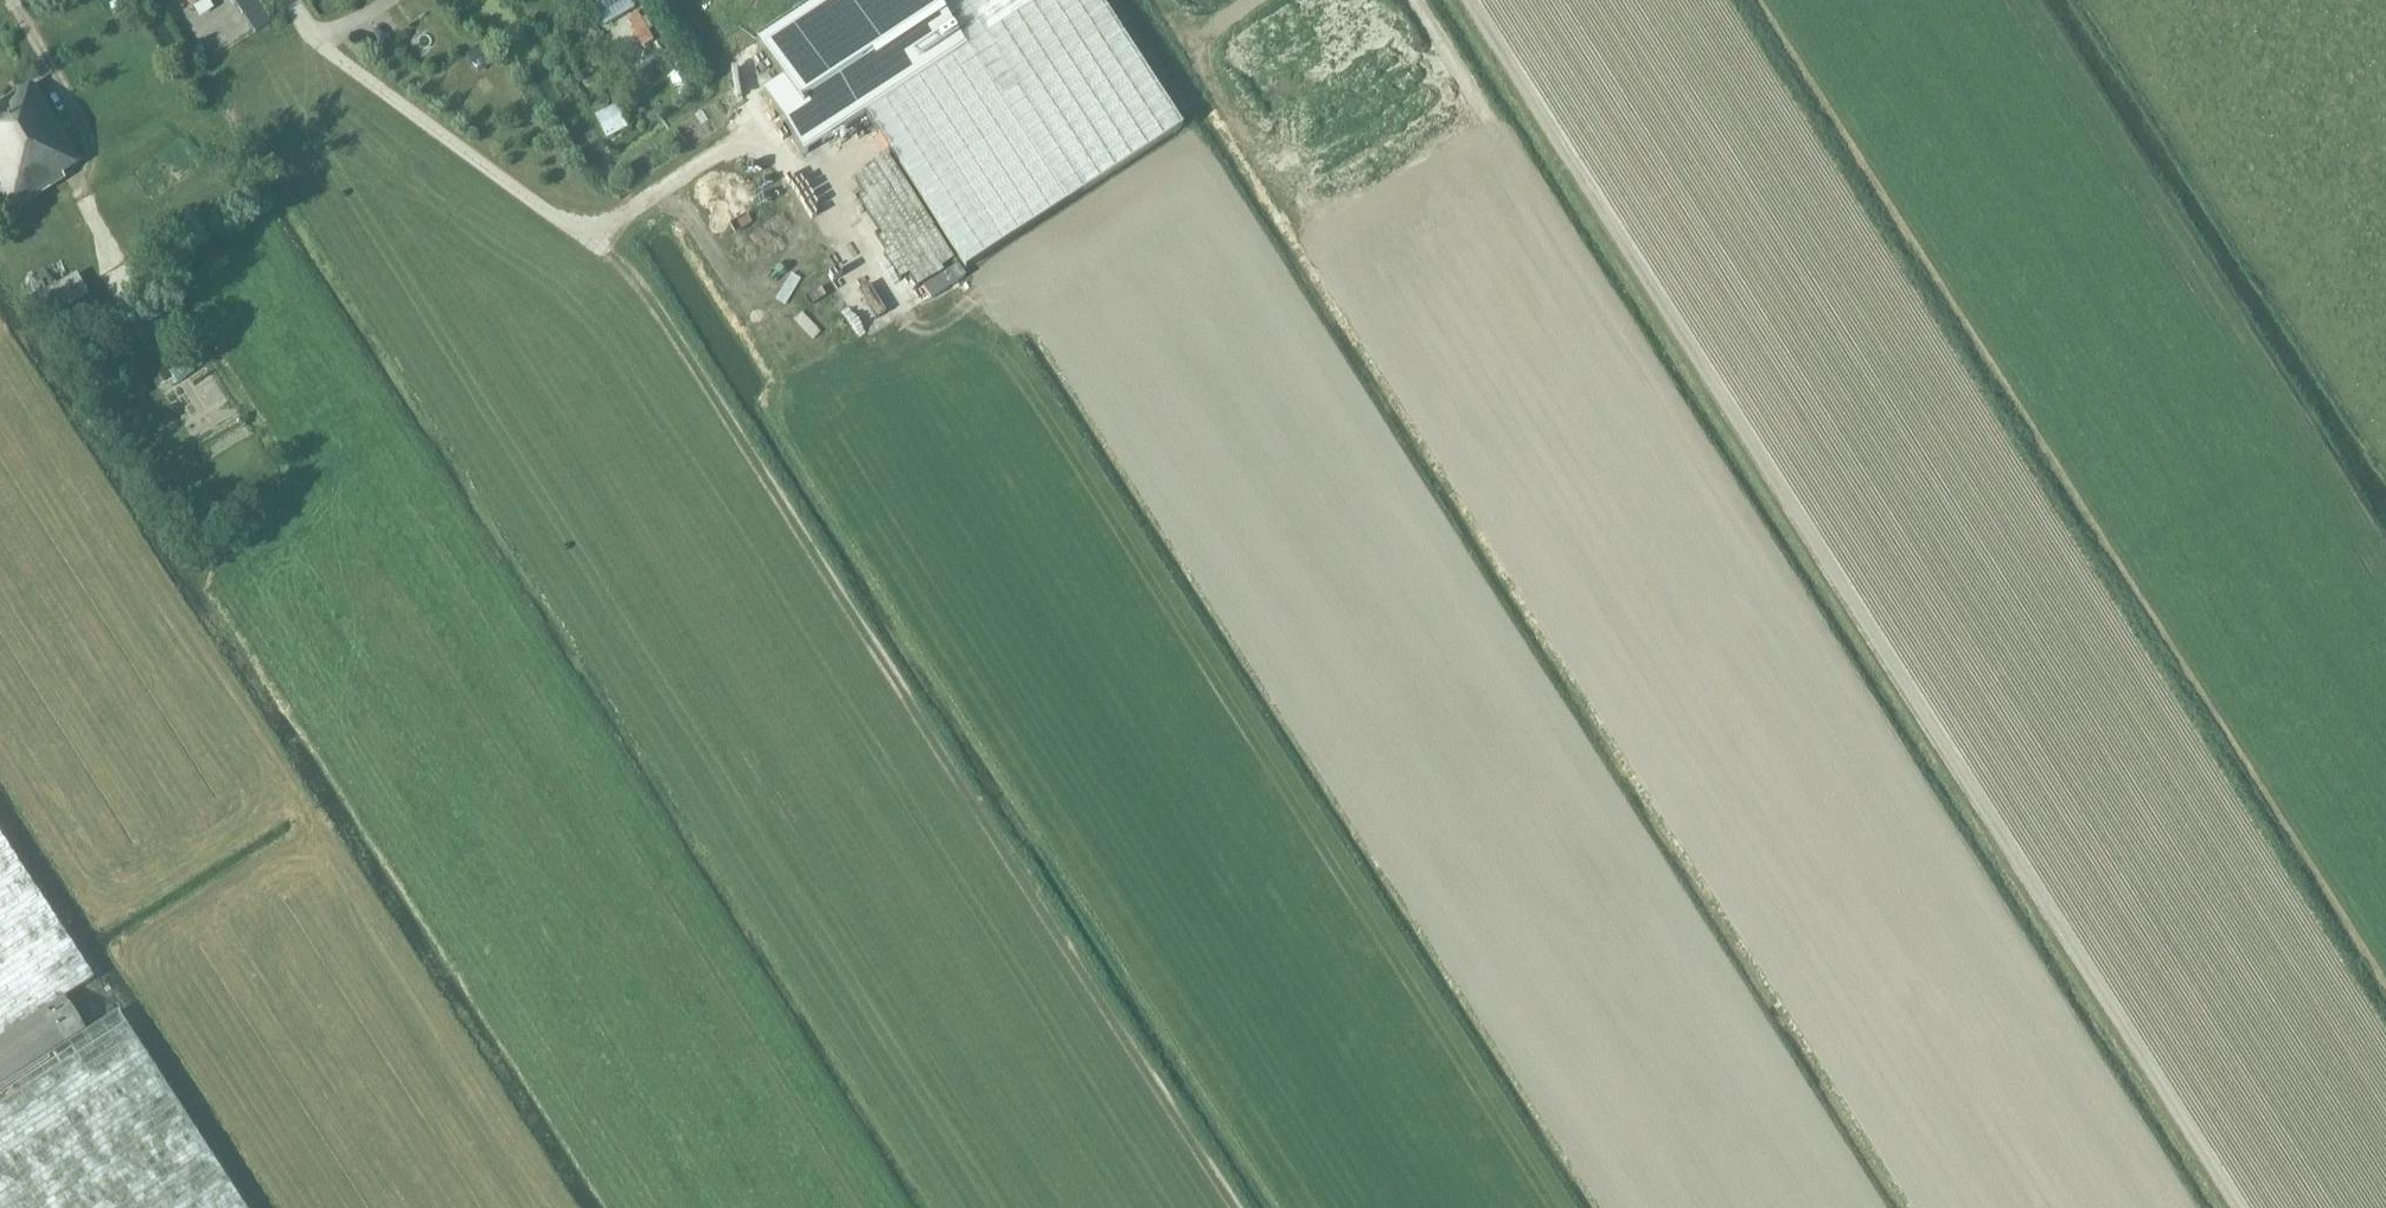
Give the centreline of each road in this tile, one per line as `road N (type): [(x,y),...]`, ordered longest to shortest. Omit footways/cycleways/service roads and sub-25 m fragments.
road 1 (track): [(756,136),(586,238),(314,46),(289,0)]
road 2 (track): [(78,114),(14,0)]

